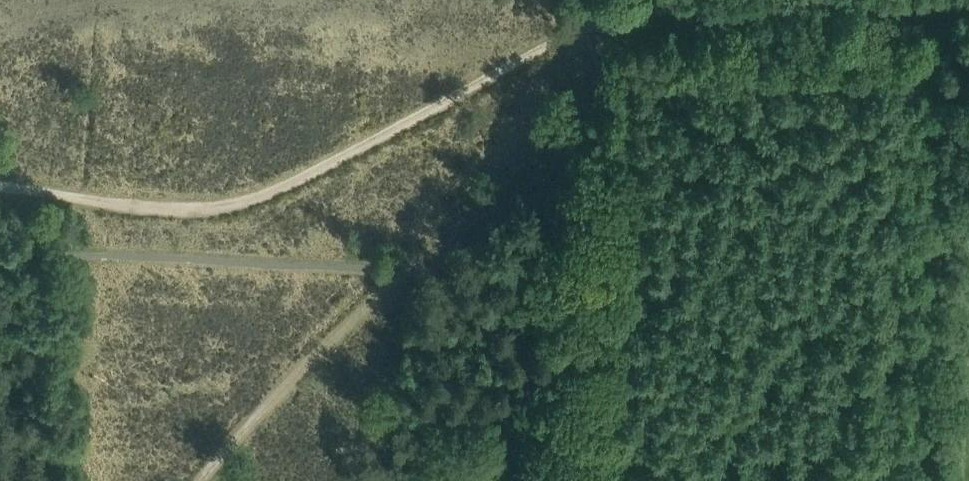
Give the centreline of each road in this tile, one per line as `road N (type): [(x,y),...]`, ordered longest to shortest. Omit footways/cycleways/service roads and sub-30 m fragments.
road 1 (track): [(0,191),(109,207),(217,211),(294,185),(620,18),(655,11),(968,3)]
road 2 (track): [(587,31),(571,116),(551,147),(322,345),(200,480)]
road 3 (track): [(948,4),(928,480)]

